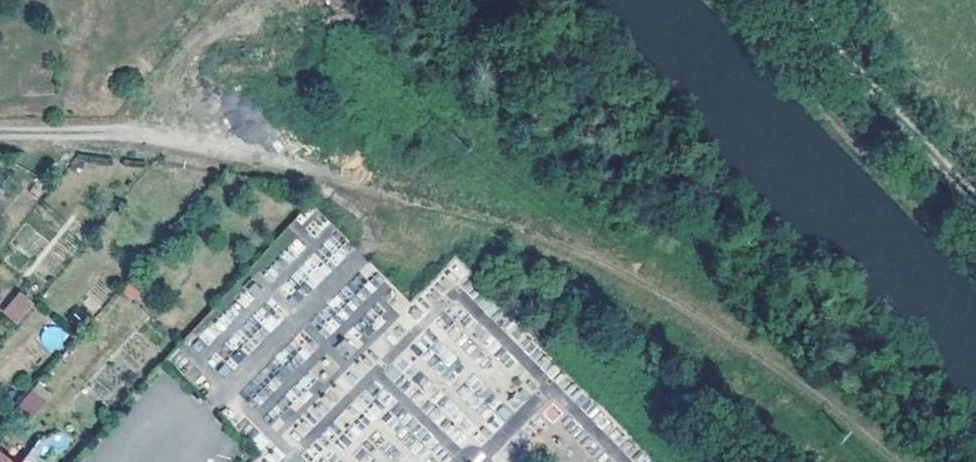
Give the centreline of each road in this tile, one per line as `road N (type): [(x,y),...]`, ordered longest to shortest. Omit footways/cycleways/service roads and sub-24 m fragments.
road 1 (track): [(635,282),(413,204),(193,144),(0,138)]
road 2 (track): [(716,0),(975,271)]

